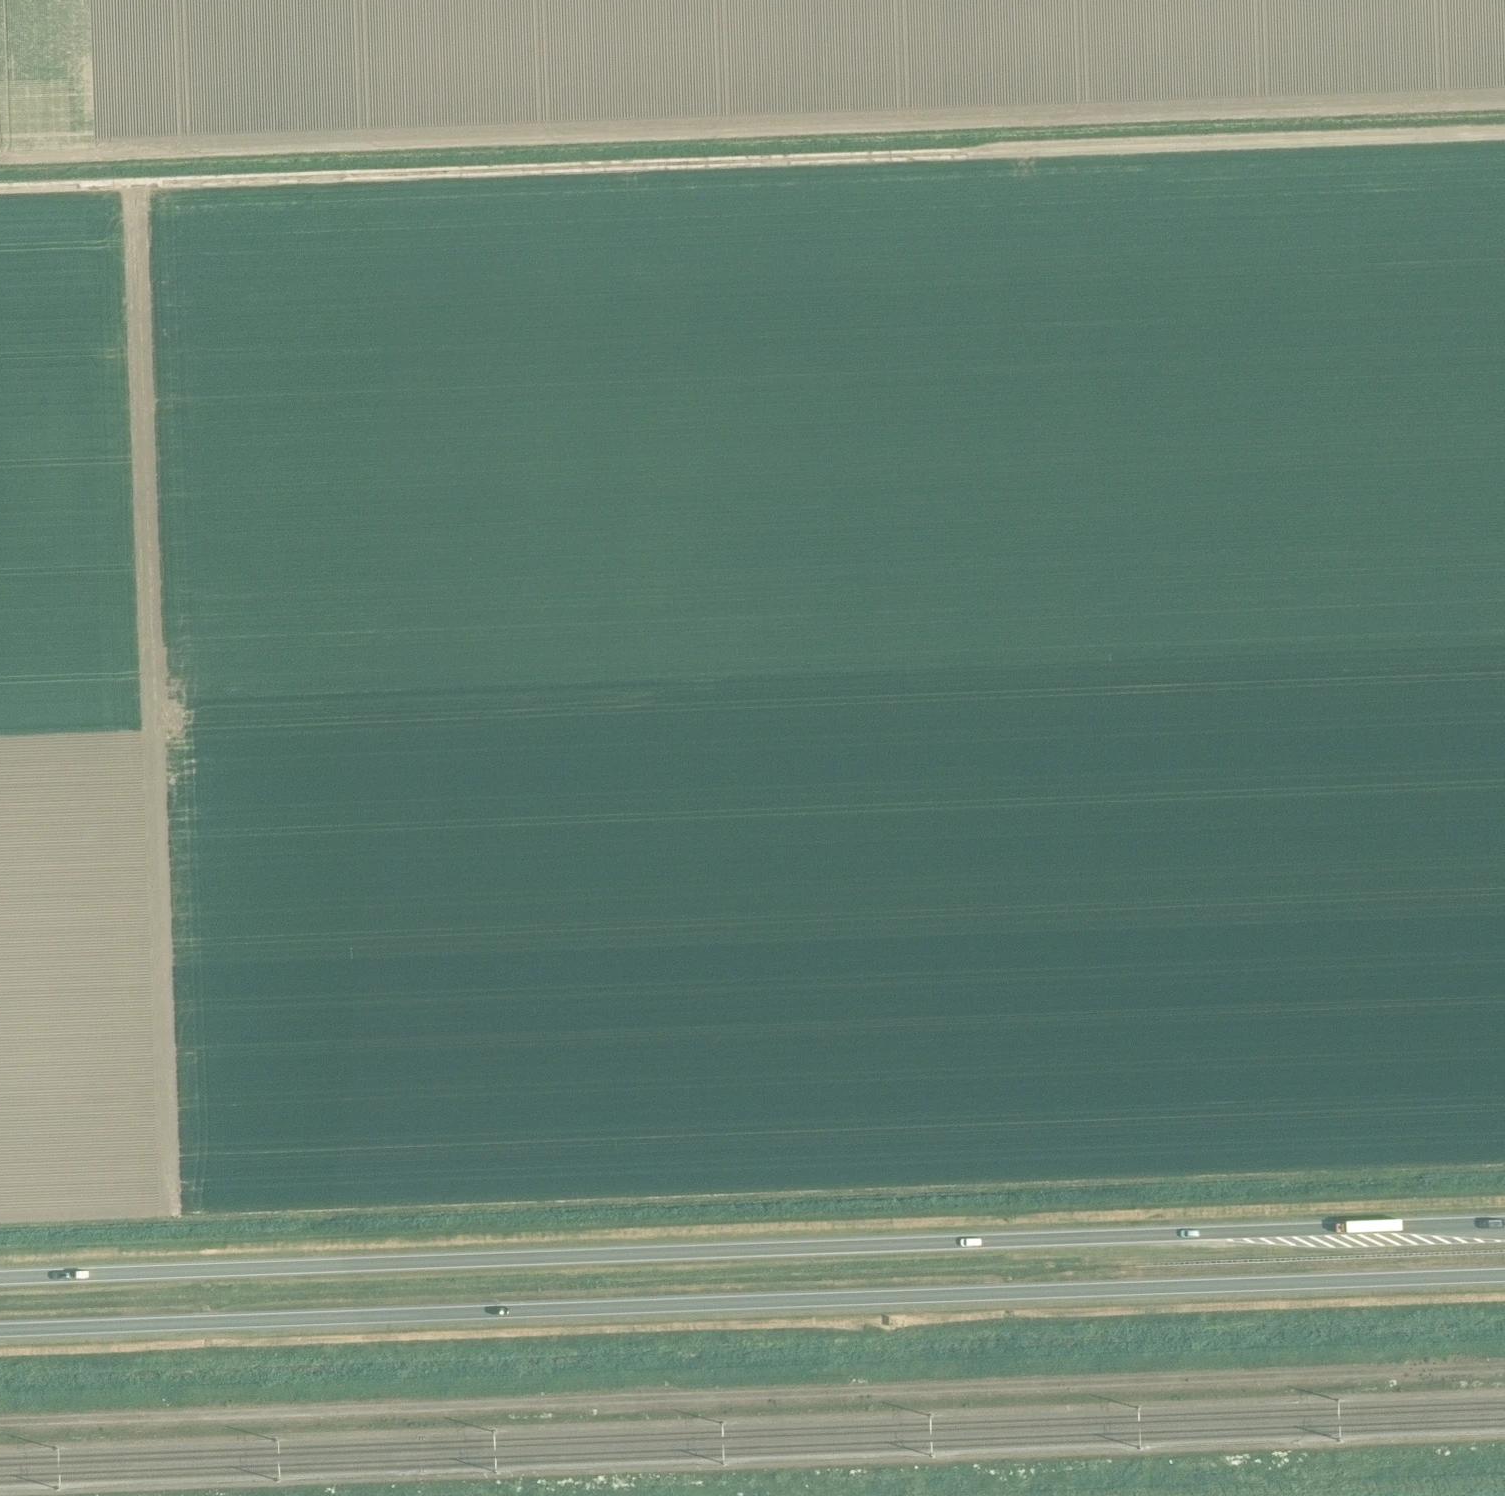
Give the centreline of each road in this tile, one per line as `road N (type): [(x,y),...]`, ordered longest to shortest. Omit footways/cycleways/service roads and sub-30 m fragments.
road 1 (trunk): [(0,1331),(1504,1274)]
road 2 (track): [(0,1424),(1504,1368)]
road 3 (trunk): [(1504,1224),(0,1278)]

